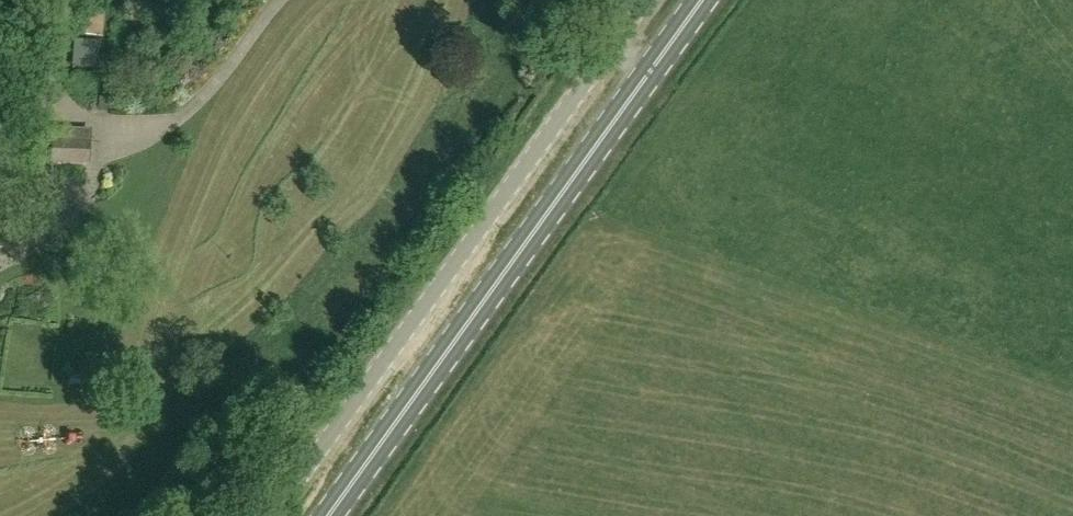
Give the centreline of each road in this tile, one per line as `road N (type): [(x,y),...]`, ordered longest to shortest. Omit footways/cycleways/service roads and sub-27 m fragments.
road 1 (unclassified): [(274,515),(622,33)]
road 2 (primary): [(329,515),(641,92)]

